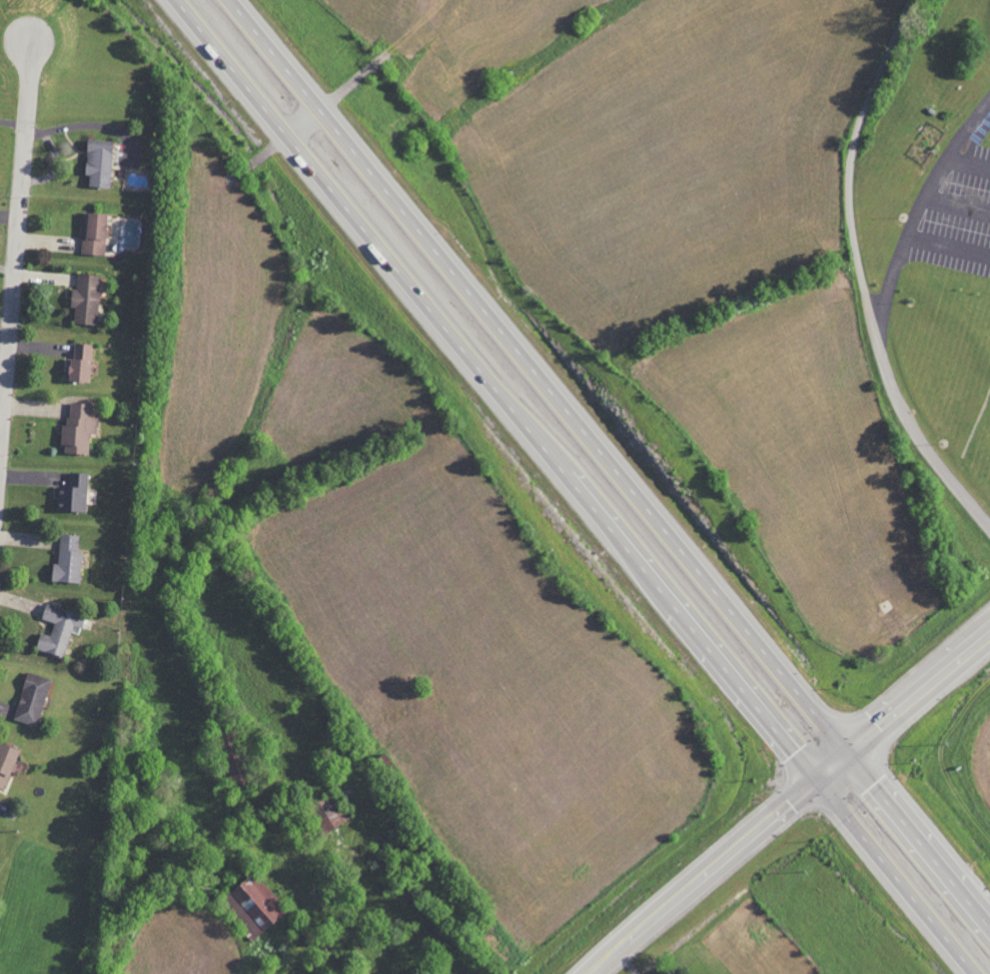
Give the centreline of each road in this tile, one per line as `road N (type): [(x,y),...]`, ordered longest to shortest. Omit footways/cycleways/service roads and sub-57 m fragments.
road 1 (trunk): [(179,0),(978,973)]
road 2 (trunk): [(989,920),(235,0)]
road 3 (residential): [(989,522),(903,403),(854,234),(857,132),(909,0)]
road 4 (primary): [(590,973),(989,633)]
road 5 (residential): [(0,450),(31,41)]

